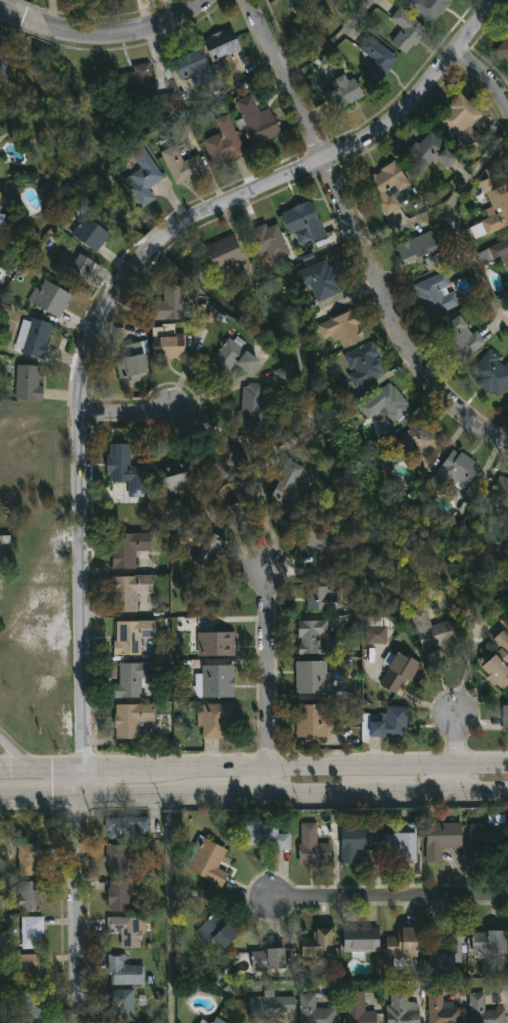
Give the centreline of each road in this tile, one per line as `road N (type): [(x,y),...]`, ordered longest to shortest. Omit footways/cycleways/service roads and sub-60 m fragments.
road 1 (residential): [(500,0),(389,133),(171,232),(123,279),(102,315),(84,378),(83,768)]
road 2 (residential): [(250,0),(418,364),(451,405),(507,447)]
road 3 (secondary): [(507,764),(151,768)]
road 4 (residential): [(273,901),(507,896)]
road 5 (residential): [(261,569),(269,600),(268,795)]
road 6 (tertiary): [(0,11),(75,39),(133,42),(211,0)]
road 7 (residential): [(73,798),(80,1022)]
road 8 (secondary): [(73,798),(213,796)]
road 9 (secondary): [(268,795),(395,794)]

